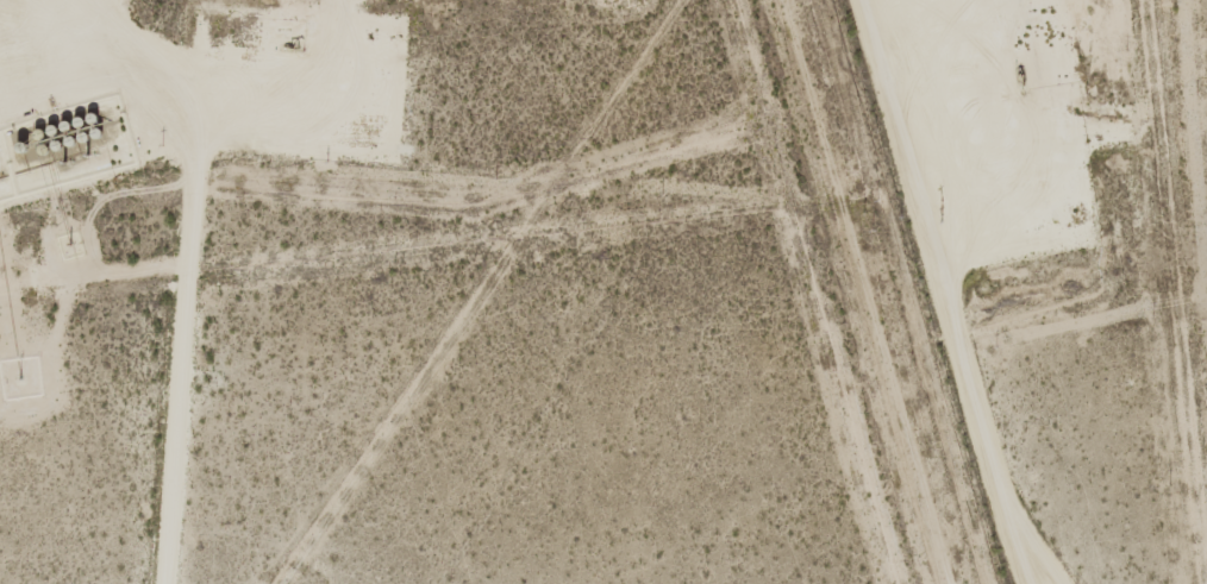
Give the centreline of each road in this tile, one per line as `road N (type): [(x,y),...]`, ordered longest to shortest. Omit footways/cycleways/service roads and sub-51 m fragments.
road 1 (track): [(1011,583),(850,0)]

